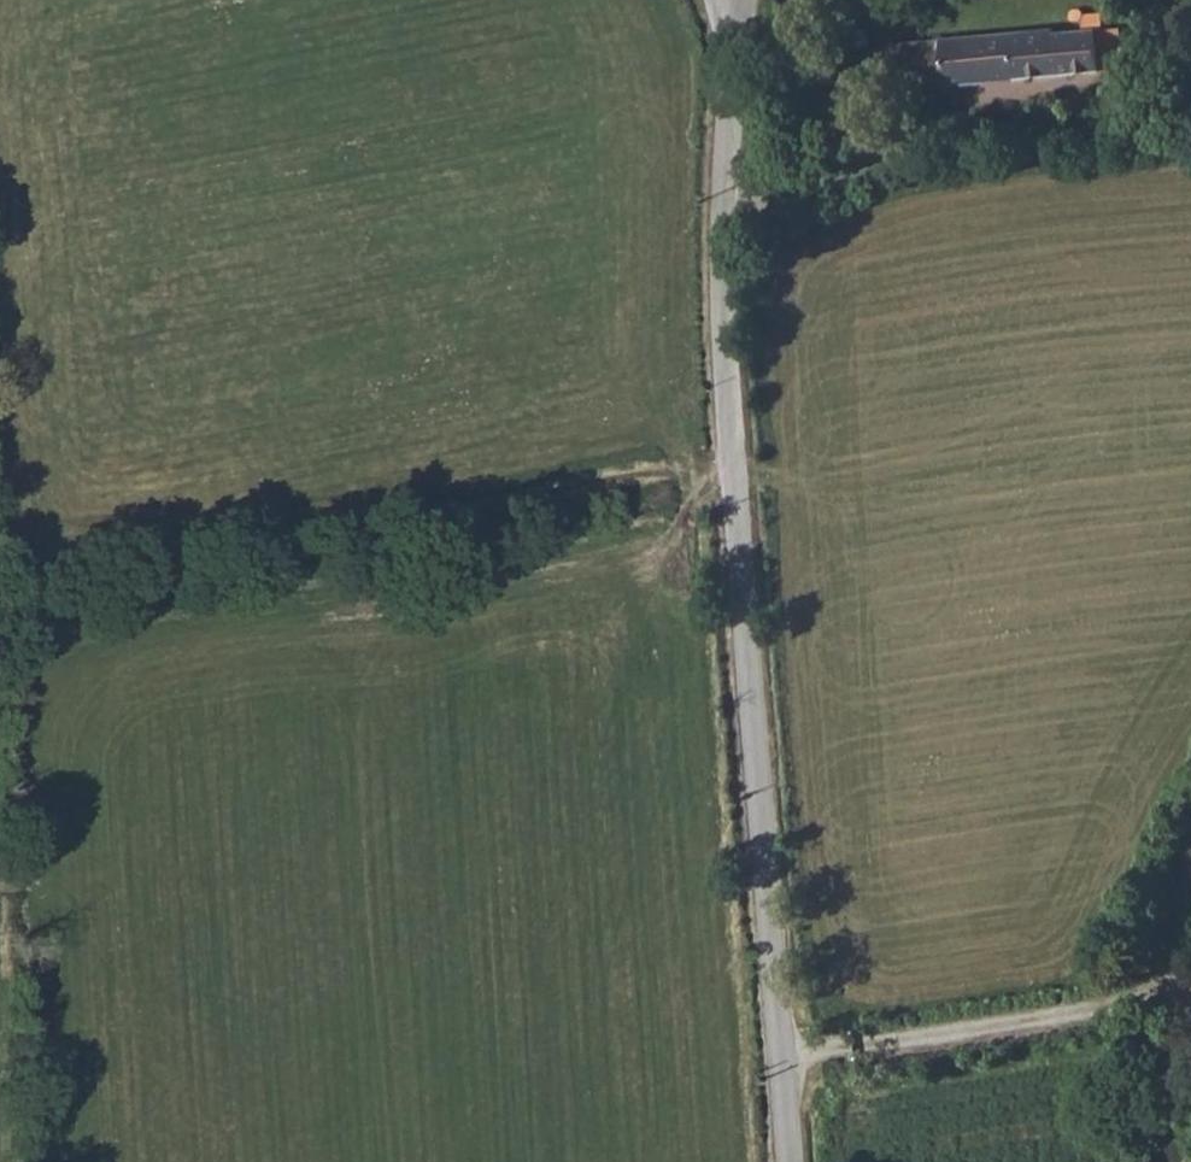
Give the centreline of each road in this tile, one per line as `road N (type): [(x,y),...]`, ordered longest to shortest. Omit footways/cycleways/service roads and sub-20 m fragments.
road 1 (tertiary): [(788,1161),(727,390),(722,0)]

